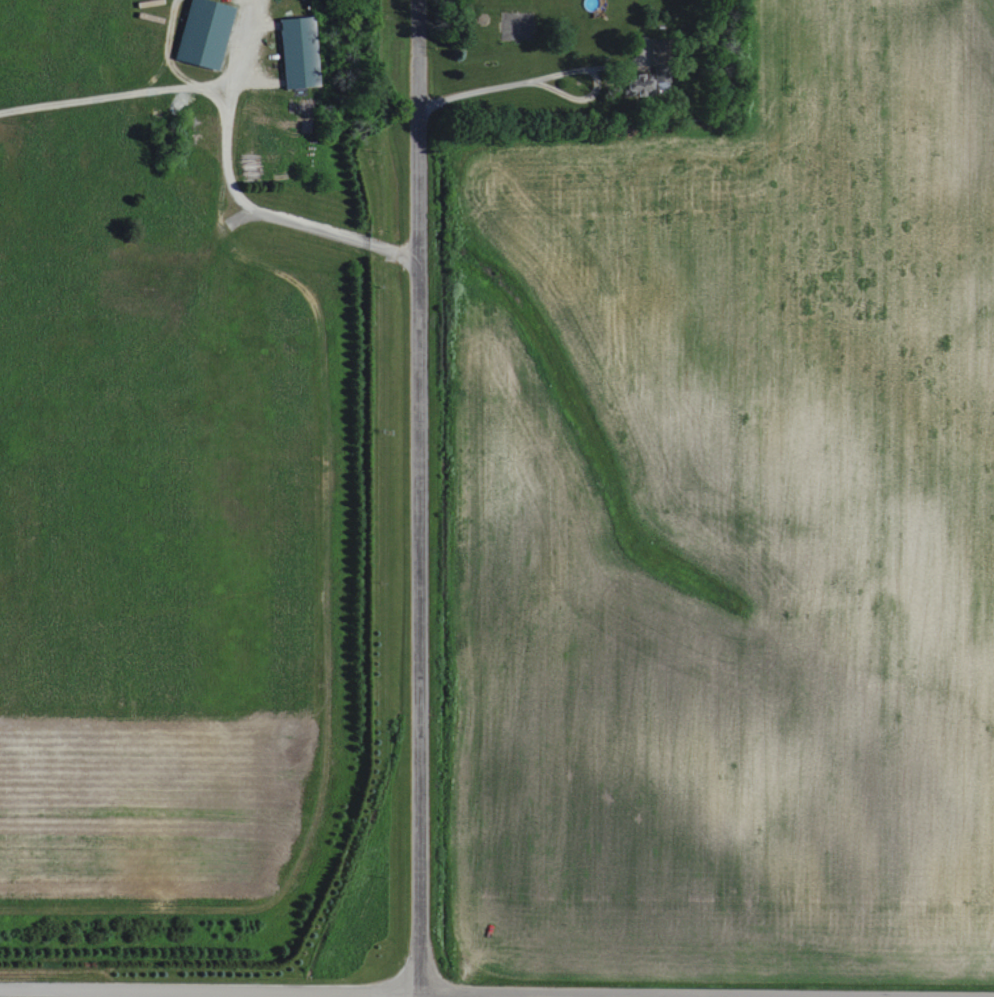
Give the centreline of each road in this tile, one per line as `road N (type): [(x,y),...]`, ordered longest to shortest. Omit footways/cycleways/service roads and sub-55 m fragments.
road 1 (residential): [(422,996),(415,0)]
road 2 (residential): [(0,987),(861,996)]

